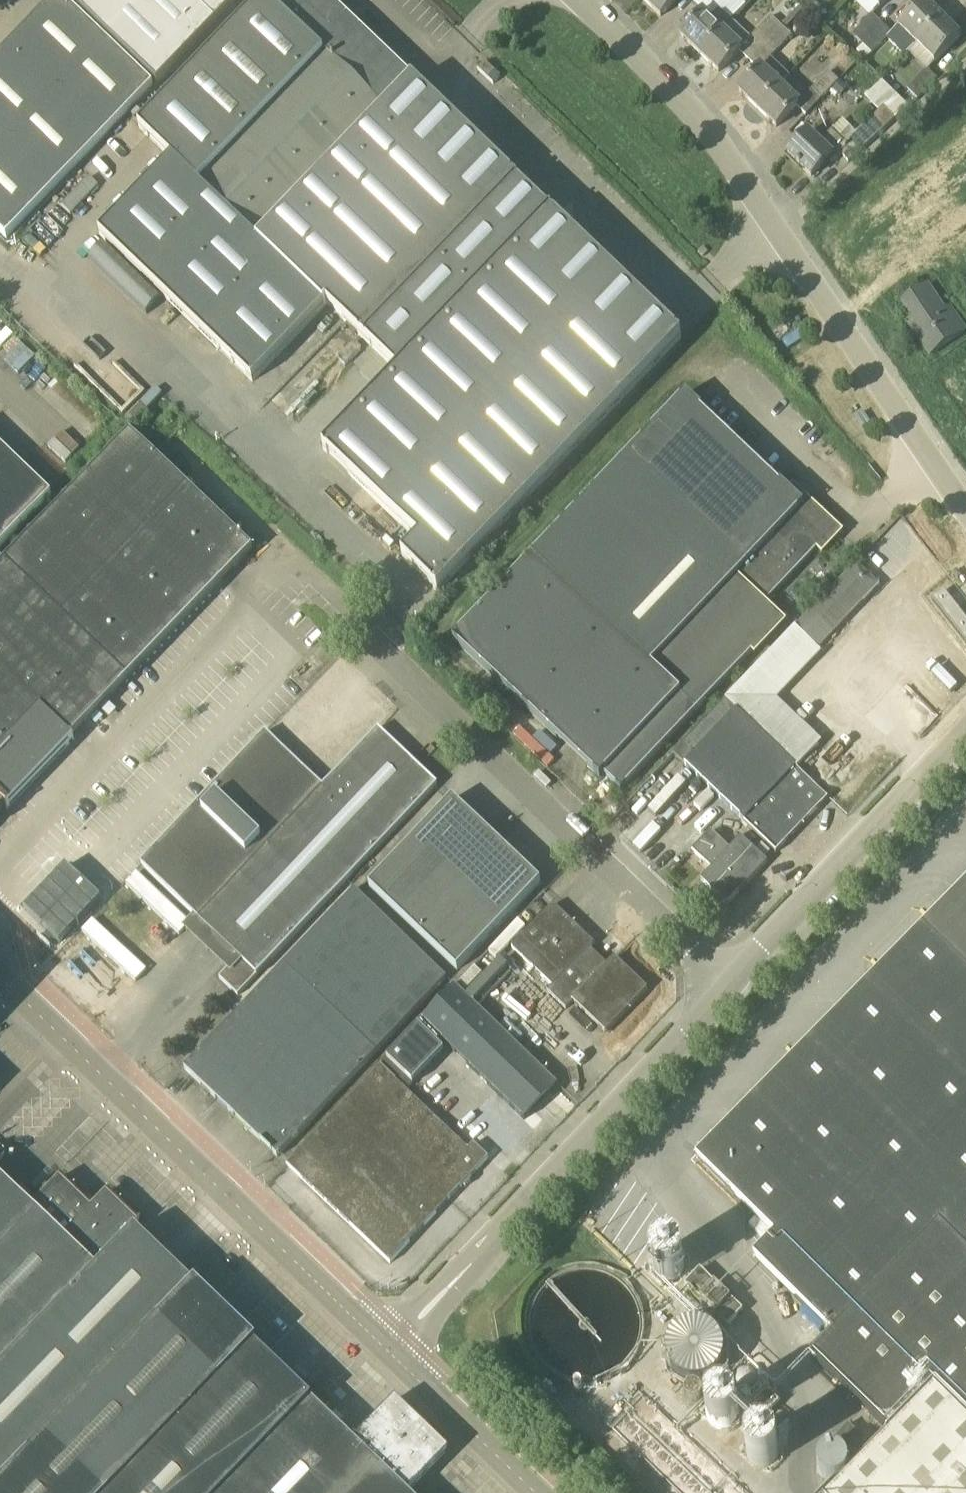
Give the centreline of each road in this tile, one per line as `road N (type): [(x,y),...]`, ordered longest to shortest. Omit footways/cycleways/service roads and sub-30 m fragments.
road 1 (residential): [(965,510),(671,96),(572,0)]
road 2 (residential): [(388,1351),(0,977)]
road 3 (residential): [(730,993),(355,618)]
road 4 (residential): [(388,1351),(730,993)]
road 5 (residential): [(730,993),(965,739)]
road 6 (unclassified): [(388,1351),(536,1492)]

